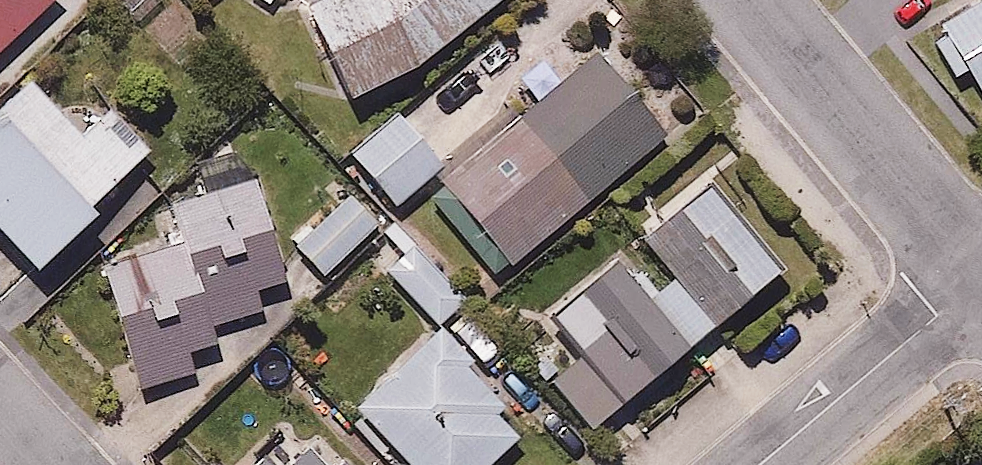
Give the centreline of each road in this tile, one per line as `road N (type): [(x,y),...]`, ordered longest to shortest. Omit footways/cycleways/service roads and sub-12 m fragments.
road 1 (residential): [(753,0),(981,272)]
road 2 (residential): [(765,464),(938,315),(981,293)]

